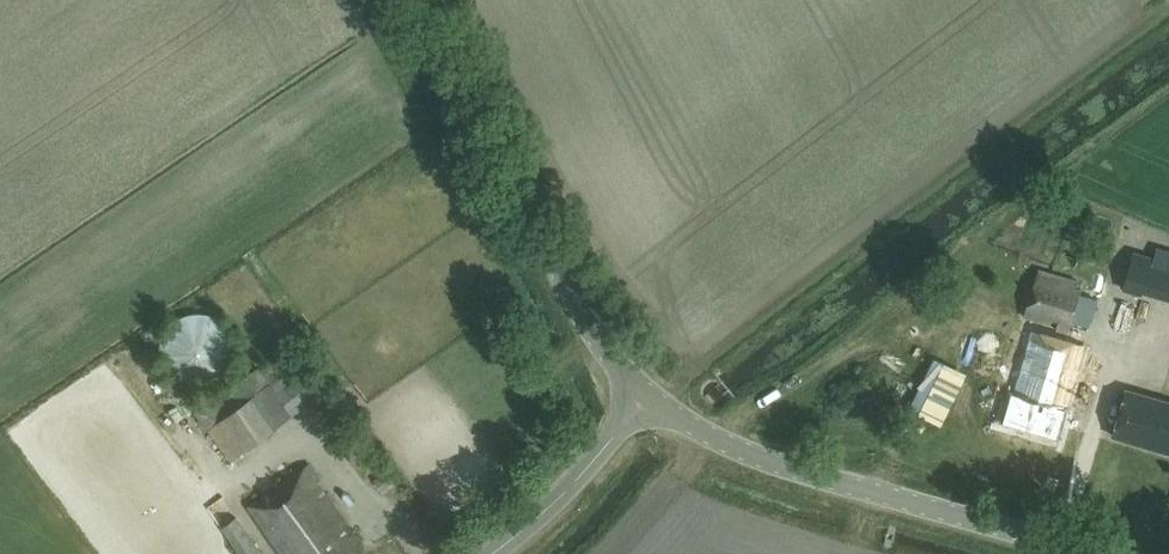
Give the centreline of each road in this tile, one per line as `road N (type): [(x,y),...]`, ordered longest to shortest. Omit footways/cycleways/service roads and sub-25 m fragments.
road 1 (tertiary): [(1111,553),(741,448),(649,394)]
road 2 (tertiary): [(649,394),(581,310),(419,0)]
road 3 (unclassified): [(492,553),(559,498),(649,394)]

